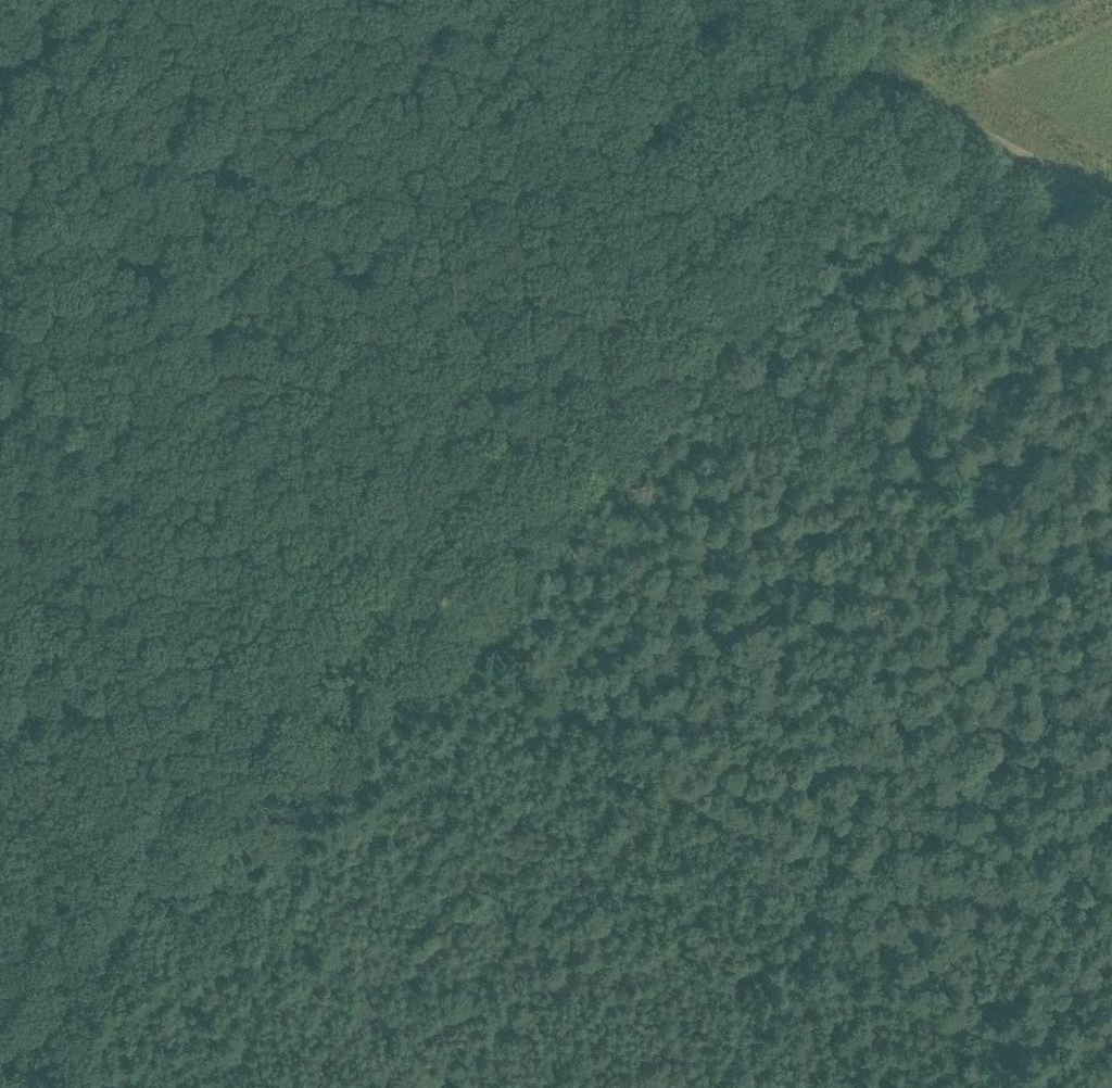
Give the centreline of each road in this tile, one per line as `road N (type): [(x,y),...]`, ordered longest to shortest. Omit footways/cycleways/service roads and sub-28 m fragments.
road 1 (track): [(1111,291),(537,0)]
road 2 (track): [(850,150),(746,33)]

